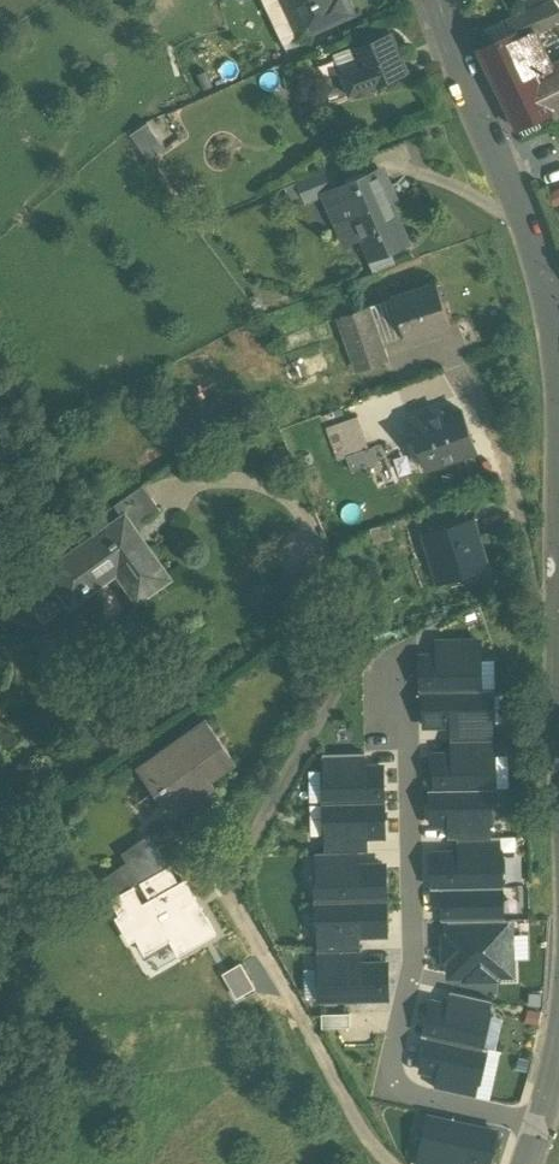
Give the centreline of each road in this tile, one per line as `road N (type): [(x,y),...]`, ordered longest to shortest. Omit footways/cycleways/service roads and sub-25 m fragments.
road 1 (tertiary): [(558,639),(550,324),(521,219),(447,41)]
road 2 (residential): [(536,1127),(385,1091),(414,964),(405,680)]

